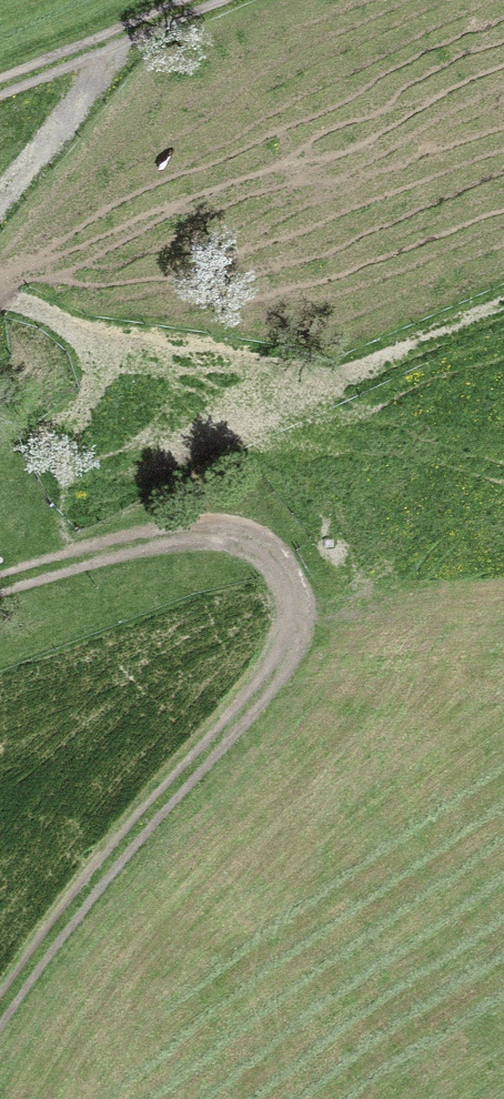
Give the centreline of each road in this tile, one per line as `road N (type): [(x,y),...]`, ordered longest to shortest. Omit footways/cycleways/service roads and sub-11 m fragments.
road 1 (track): [(0,585),(147,541),(213,532),(266,551),(283,574),(291,623),(261,688),(139,823),(0,1011)]
road 2 (track): [(206,0),(0,87)]
road 3 (track): [(0,197),(89,89),(112,42)]

